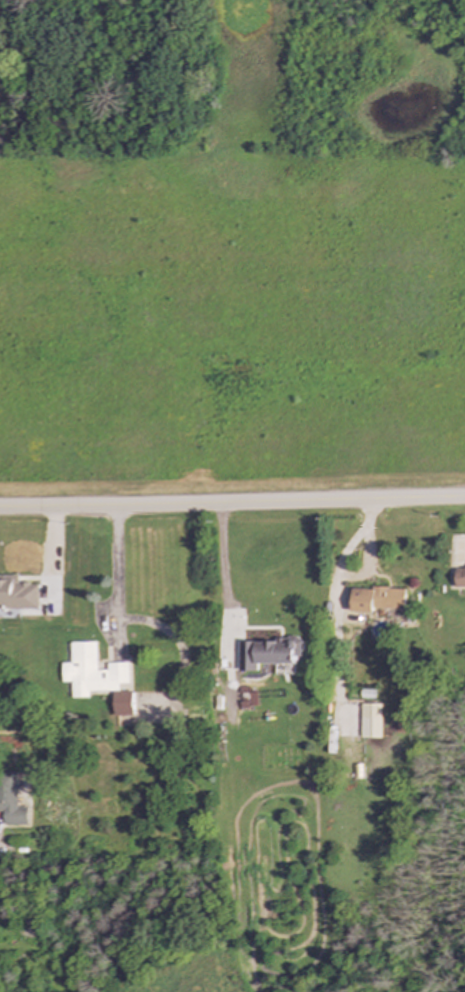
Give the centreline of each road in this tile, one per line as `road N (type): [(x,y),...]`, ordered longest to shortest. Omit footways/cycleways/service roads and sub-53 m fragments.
road 1 (residential): [(464,498),(0,508)]

